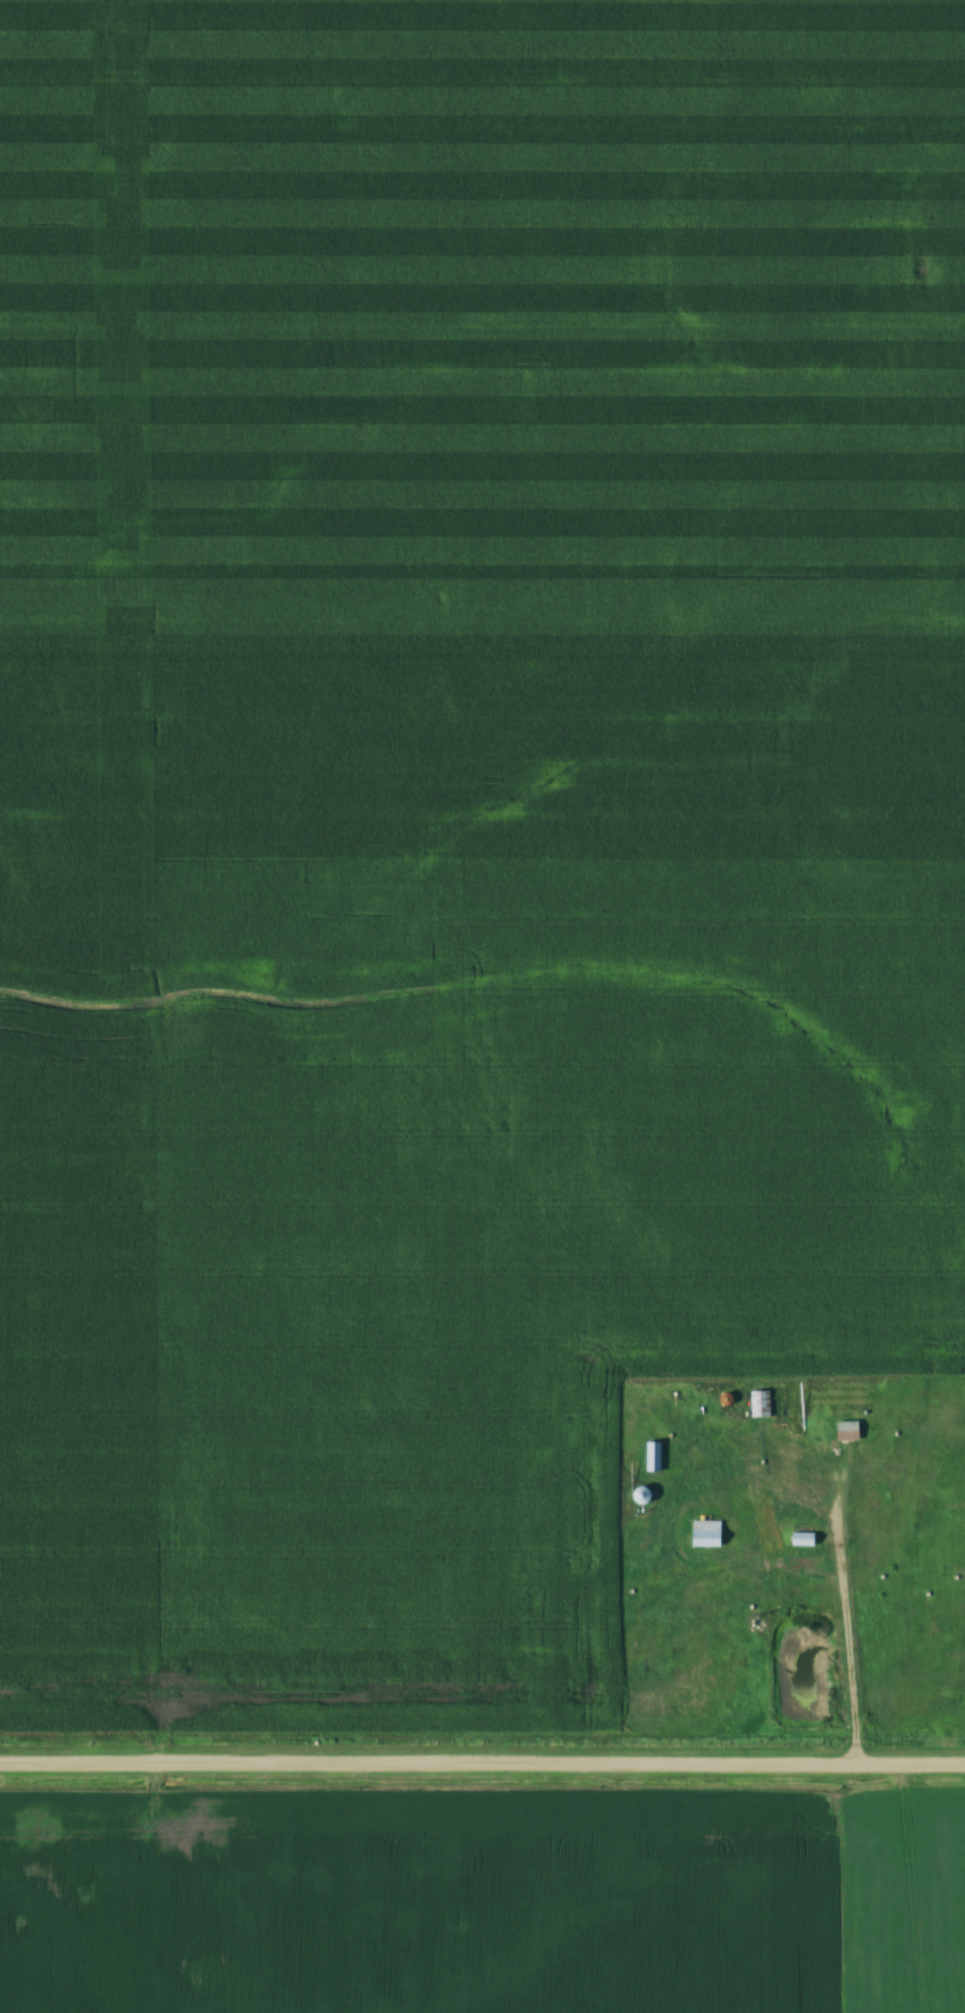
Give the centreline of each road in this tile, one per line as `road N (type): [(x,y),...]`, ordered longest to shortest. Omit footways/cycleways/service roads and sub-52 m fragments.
road 1 (residential): [(964,1765),(0,1766)]

